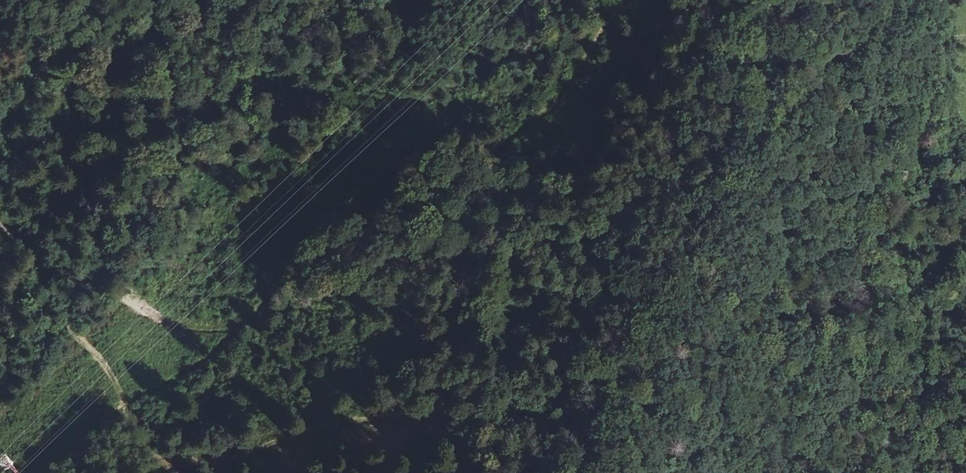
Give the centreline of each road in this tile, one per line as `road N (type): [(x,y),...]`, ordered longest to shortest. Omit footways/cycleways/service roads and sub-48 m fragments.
road 1 (track): [(623,0),(565,89),(518,133),(476,165),(379,214),(163,383),(64,428),(19,472)]
road 2 (track): [(922,0),(895,193),(913,315),(894,472)]
road 3 (track): [(182,472),(169,470),(135,433),(113,382),(0,227)]

